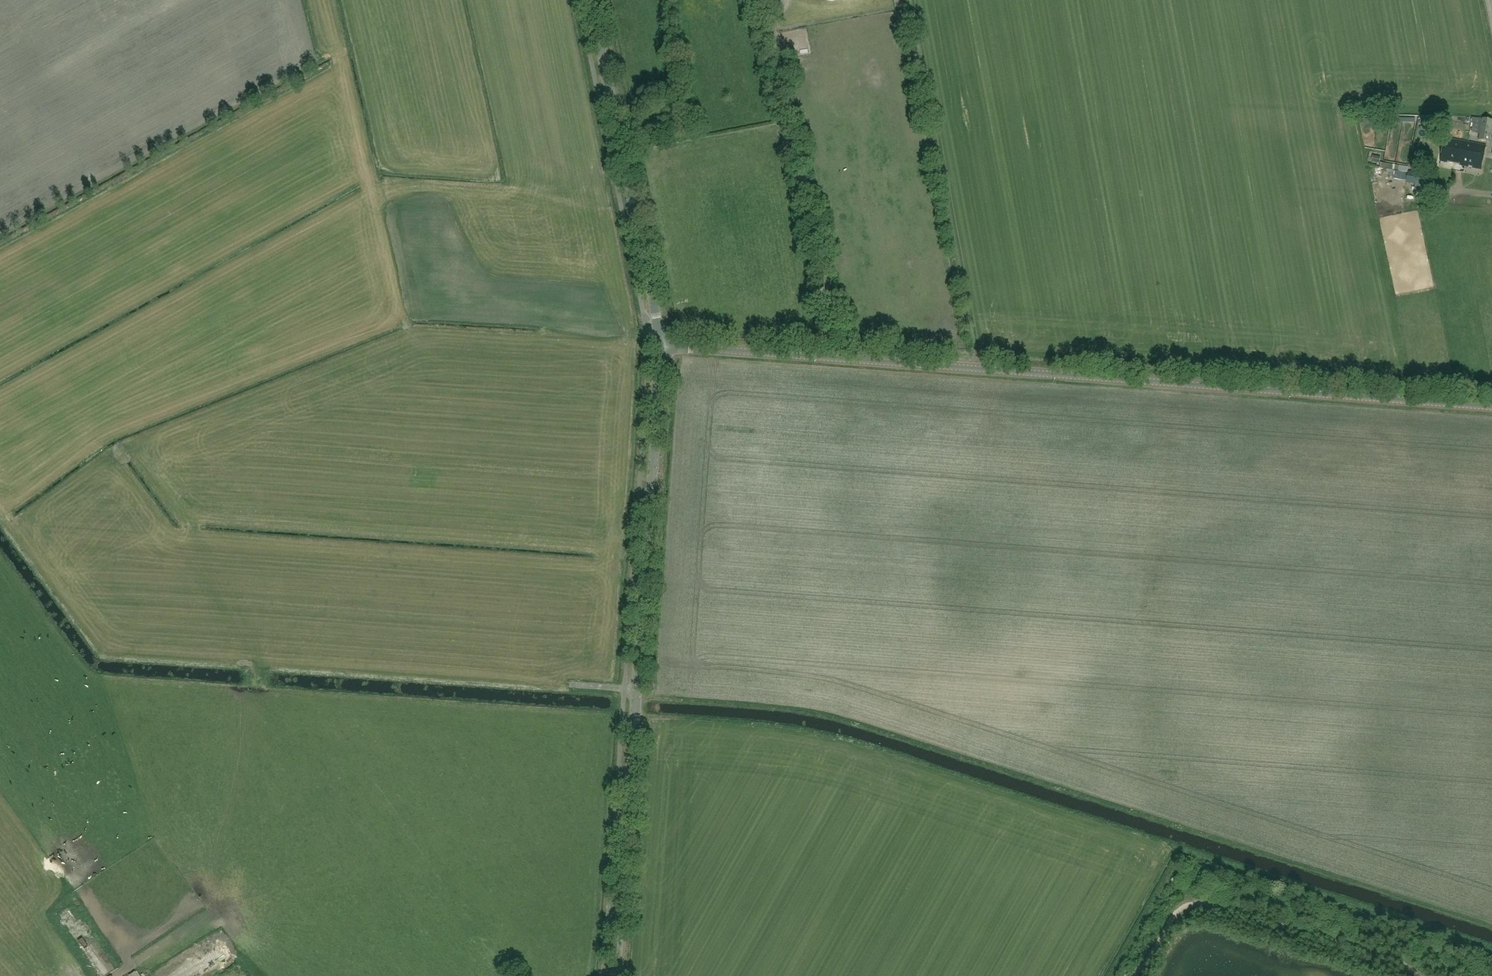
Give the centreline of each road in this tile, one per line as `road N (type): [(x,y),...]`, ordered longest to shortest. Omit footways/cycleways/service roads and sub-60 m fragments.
road 1 (unclassified): [(1491,407),(662,346)]
road 2 (unclassified): [(613,975),(662,346)]
road 3 (unclassified): [(662,346),(591,0)]

